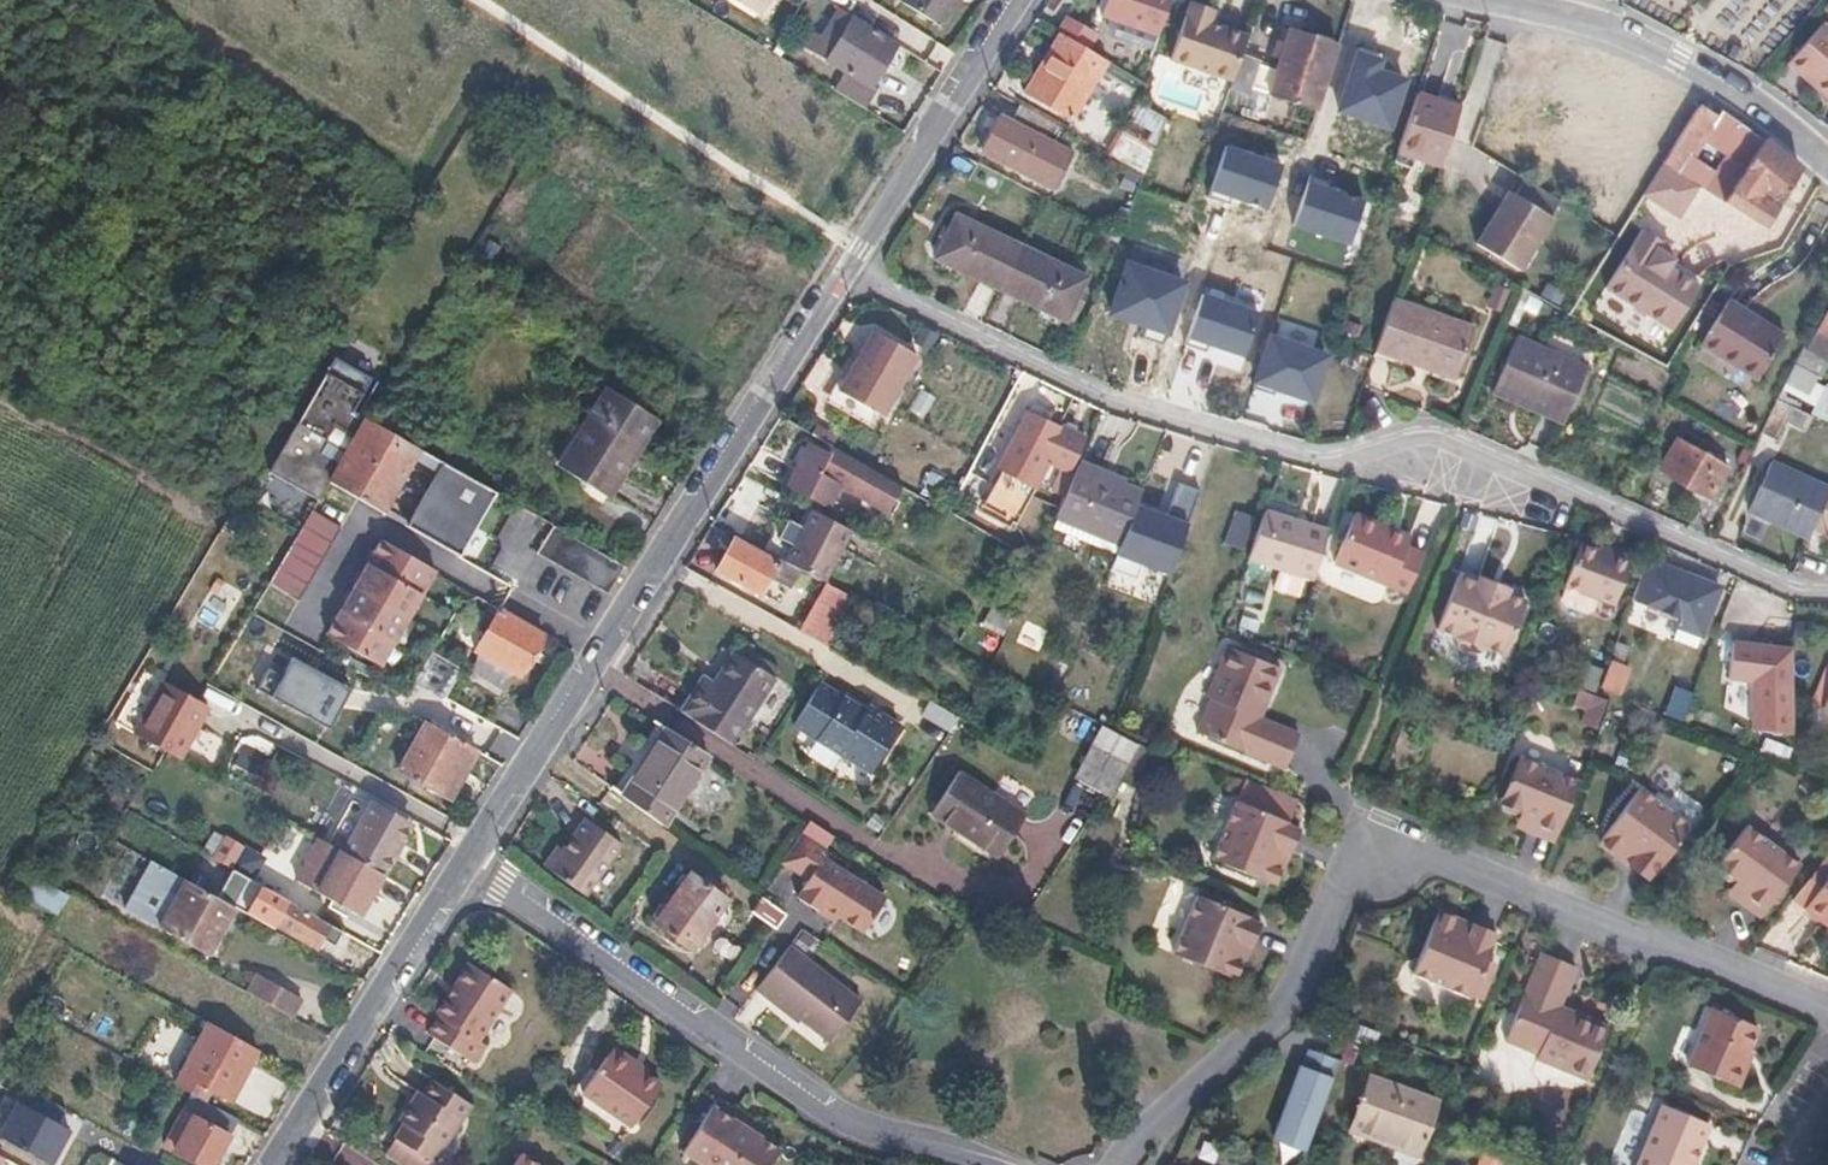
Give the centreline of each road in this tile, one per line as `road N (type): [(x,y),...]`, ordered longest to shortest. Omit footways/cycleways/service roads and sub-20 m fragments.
road 1 (residential): [(845,266),(1108,400),(1315,463),(1343,464),(1418,438),(1446,440),(1789,589),(1827,591)]
road 2 (residential): [(1827,1008),(1358,829),(1288,1008),(1163,1110),(1120,1164)]
road 3 (residential): [(466,860),(845,266)]
road 4 (residential): [(999,1164),(828,1118),(466,860)]
road 5 (residential): [(1827,164),(1759,112),(1643,47),(1465,0)]
road 6 (residential): [(271,1164),(466,860)]
road 7 (residential): [(845,266),(1013,0)]

